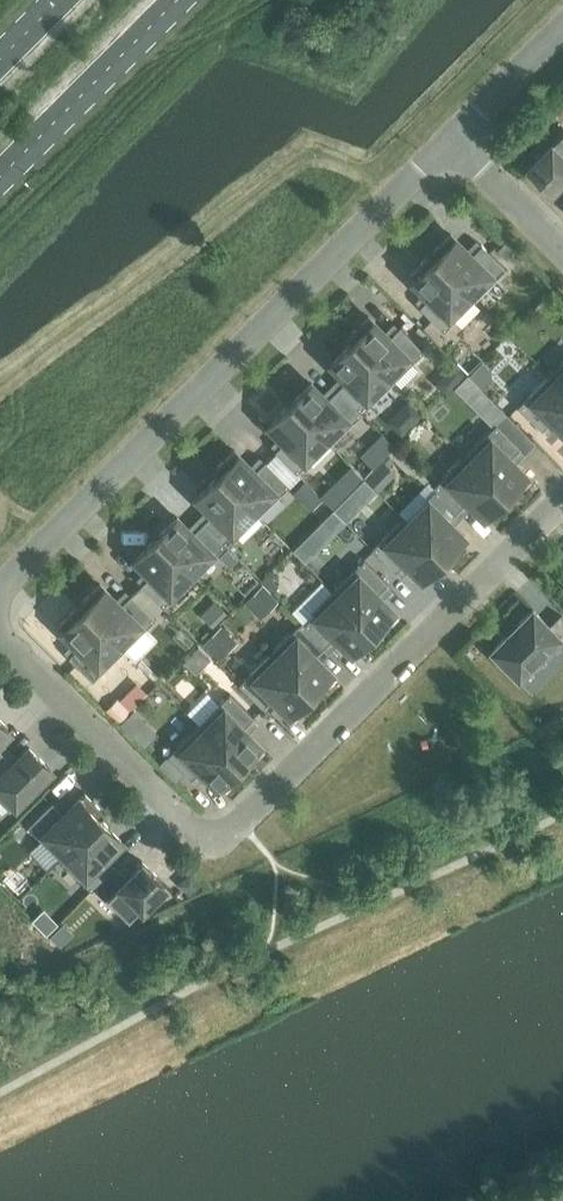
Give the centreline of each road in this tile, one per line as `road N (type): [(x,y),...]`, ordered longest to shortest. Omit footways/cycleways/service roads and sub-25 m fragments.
road 1 (residential): [(0,639),(185,826),(215,840),(562,501)]
road 2 (residential): [(451,139),(0,590)]
road 3 (primary): [(0,170),(171,0)]
road 4 (residential): [(562,253),(451,139)]
road 5 (residential): [(562,27),(451,139)]

